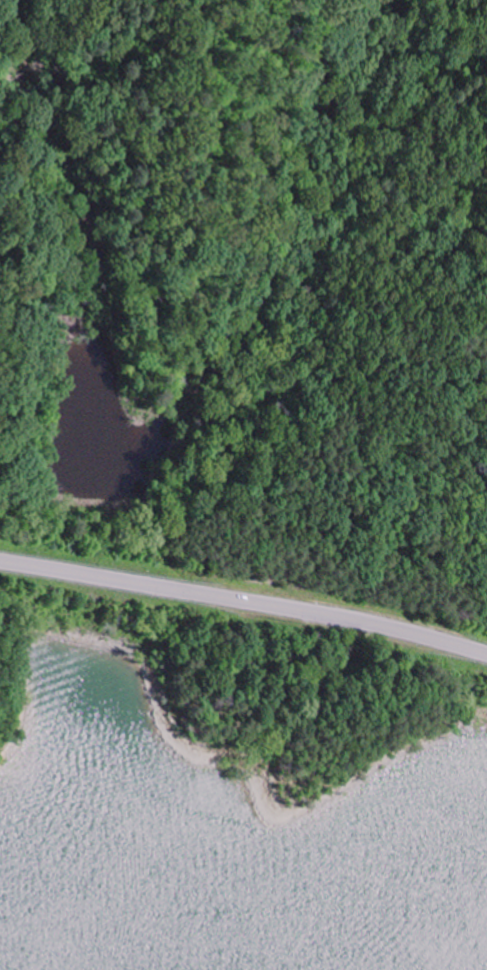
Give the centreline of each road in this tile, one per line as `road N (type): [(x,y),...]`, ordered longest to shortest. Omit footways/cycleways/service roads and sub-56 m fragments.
road 1 (secondary): [(486,654),(350,618),(0,561)]

